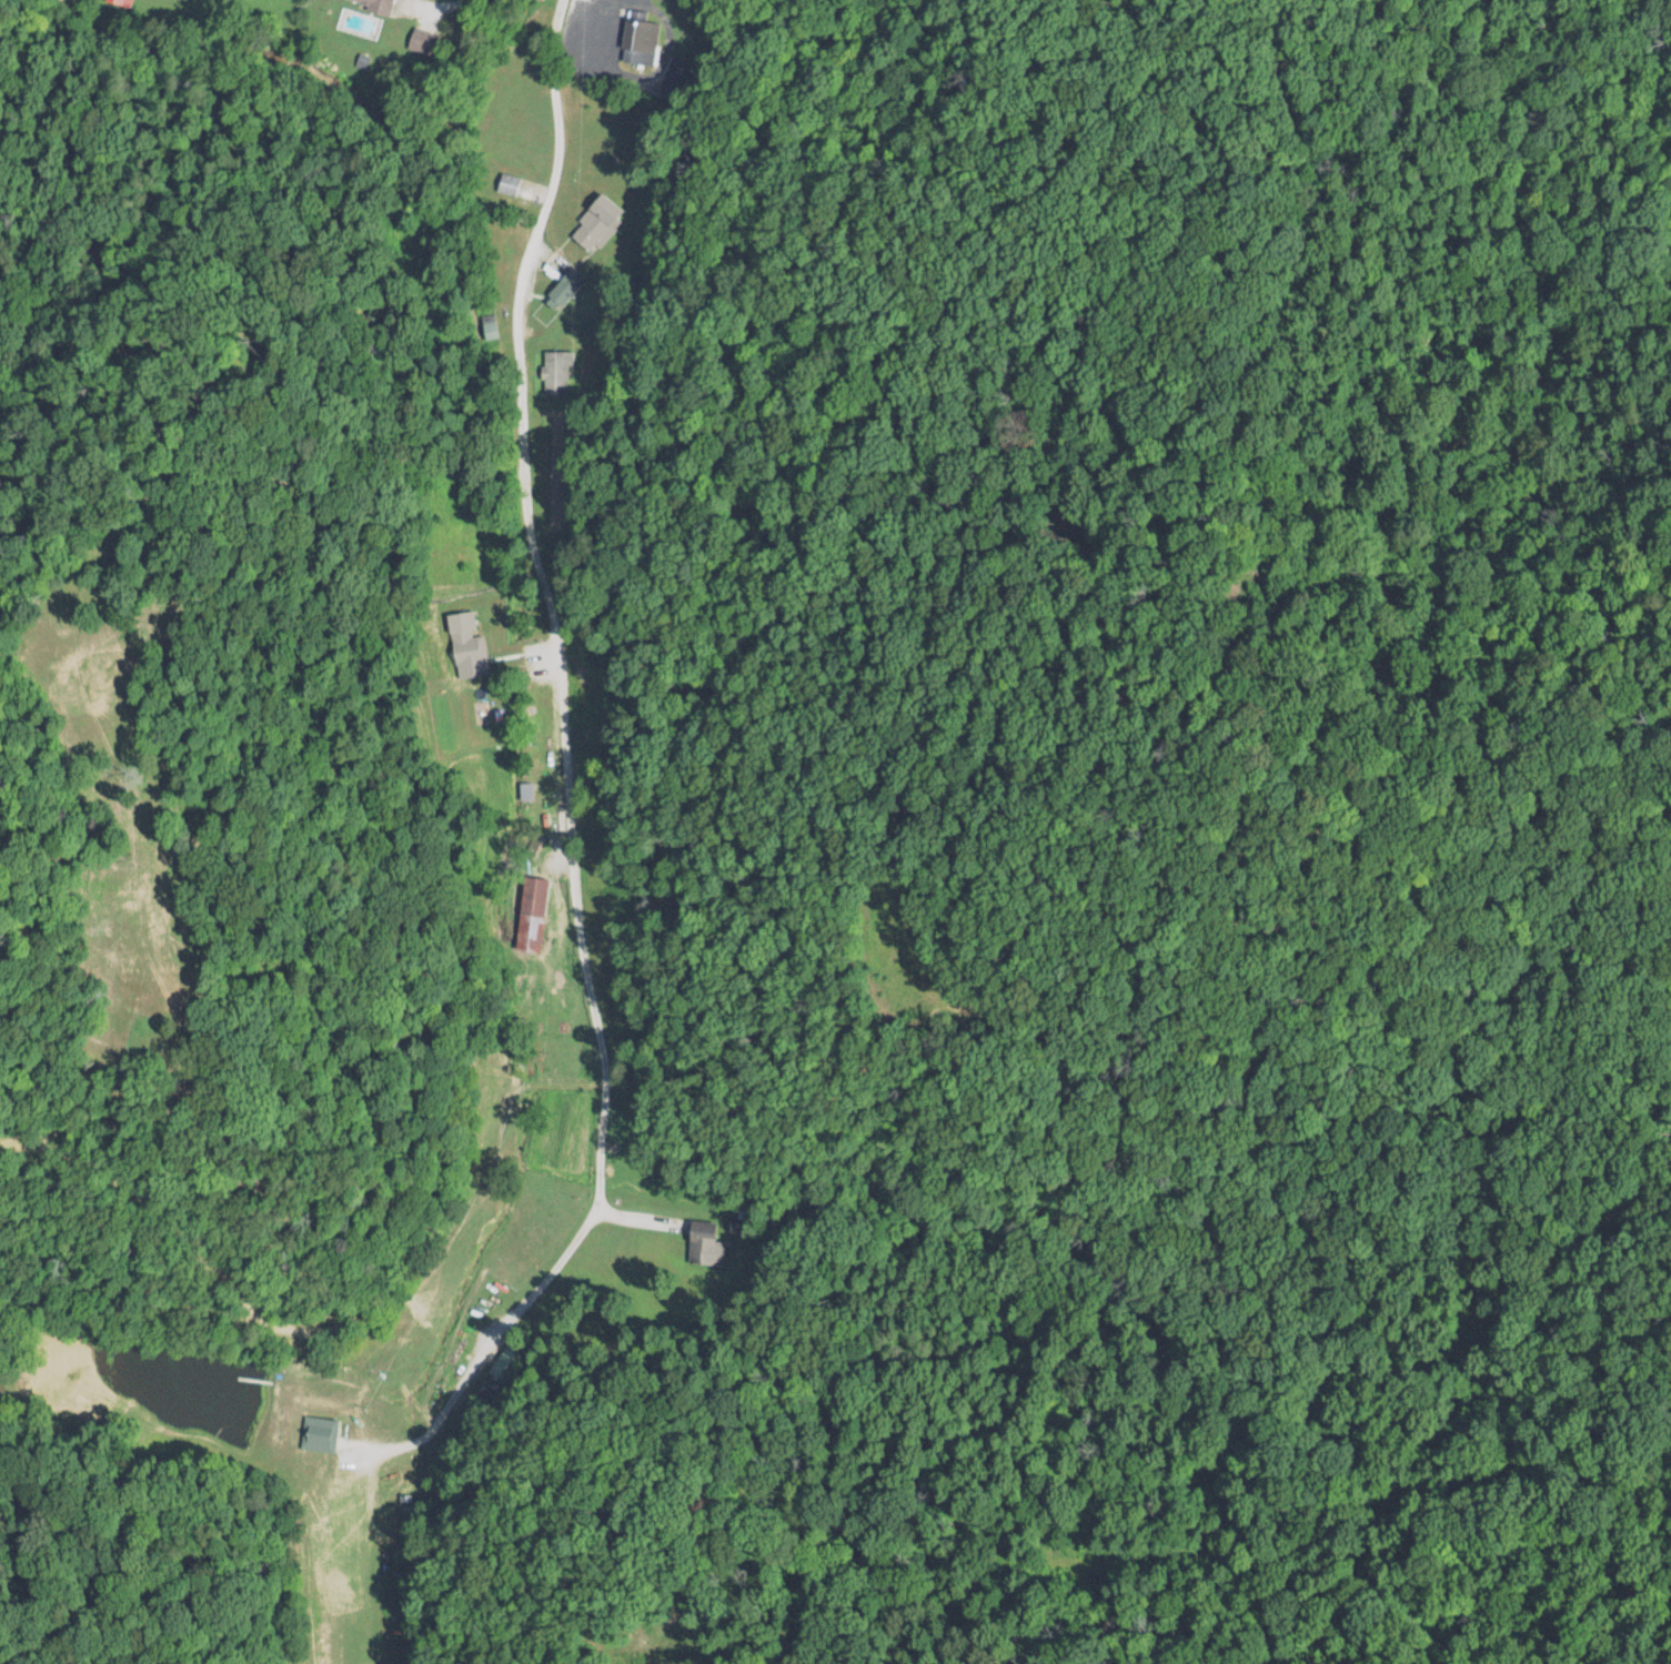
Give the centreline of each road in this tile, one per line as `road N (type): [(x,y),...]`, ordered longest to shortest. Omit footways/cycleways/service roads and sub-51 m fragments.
road 1 (residential): [(51,1408),(244,1461),(359,1438),(454,1383),(526,1280),(556,1202),(580,831),(514,454),(521,285),(558,139),(550,64),(560,0)]

